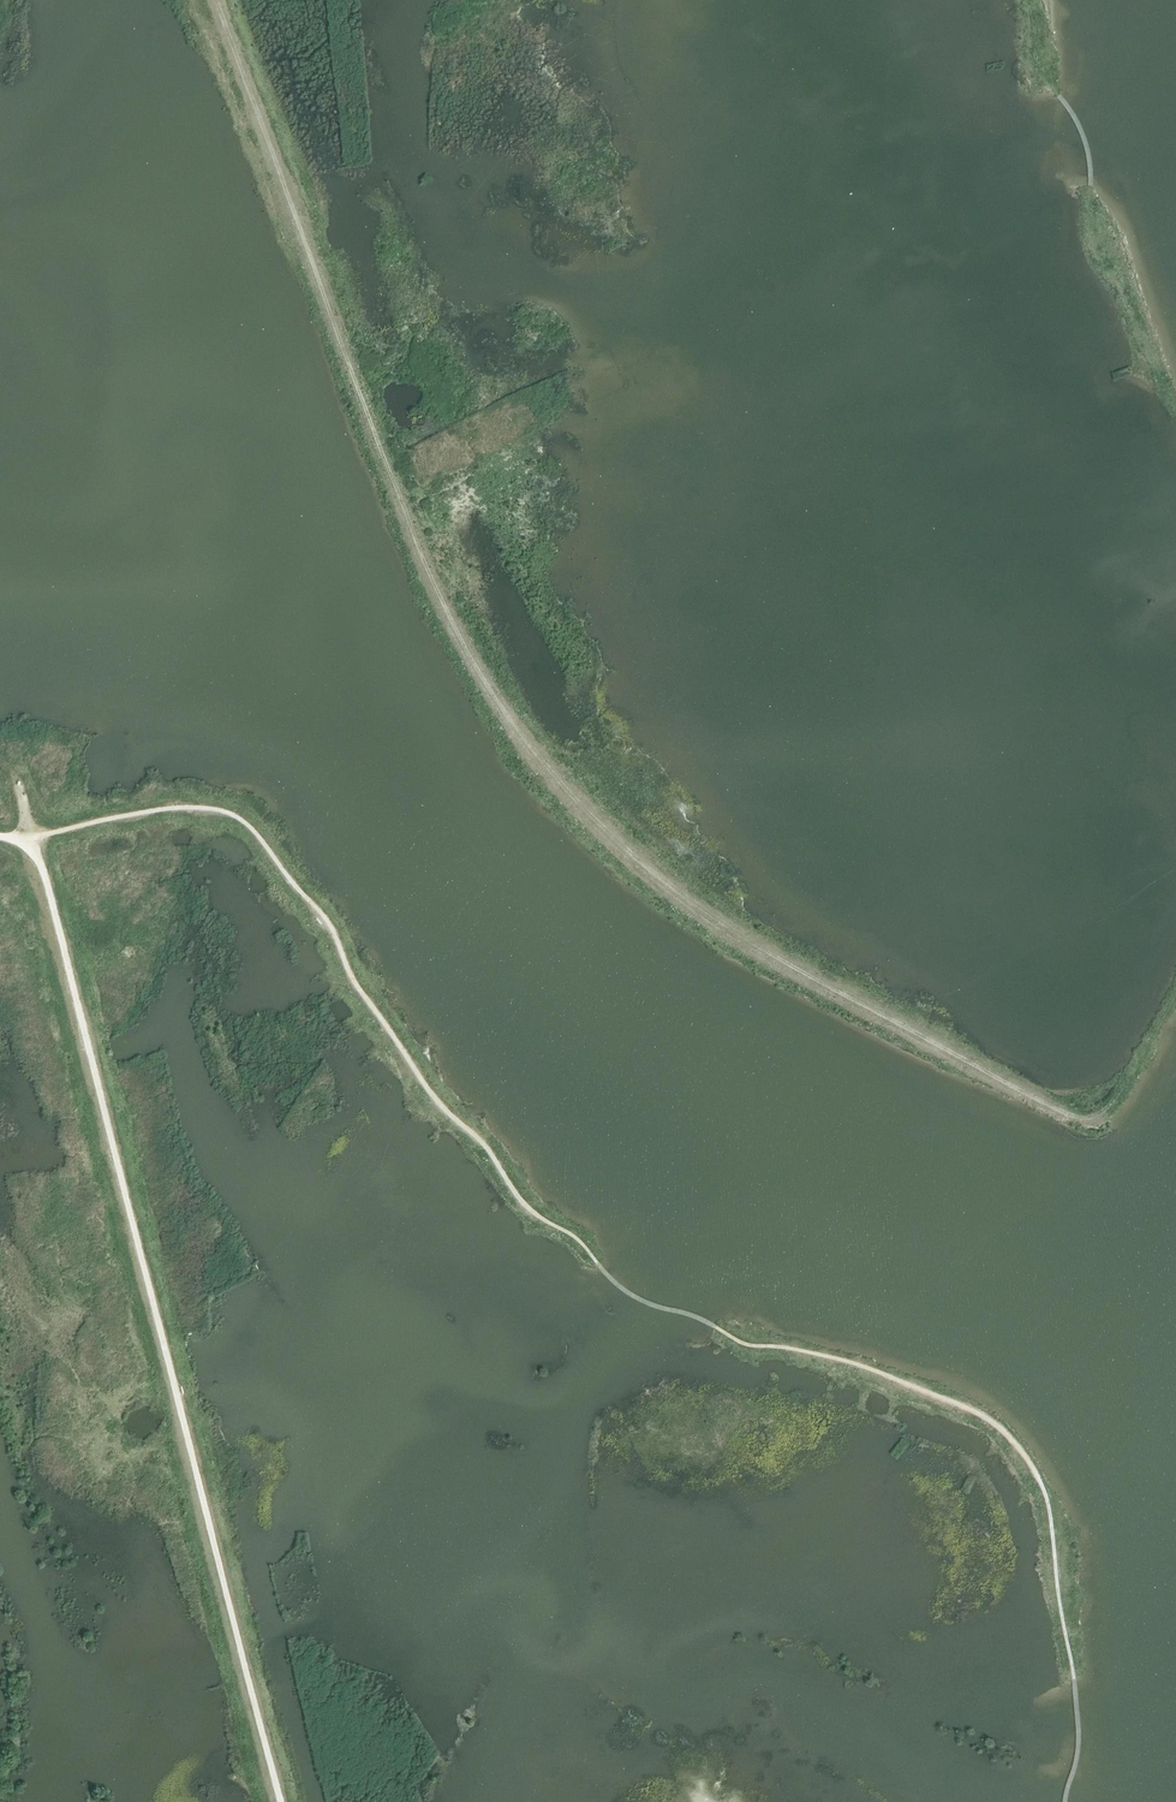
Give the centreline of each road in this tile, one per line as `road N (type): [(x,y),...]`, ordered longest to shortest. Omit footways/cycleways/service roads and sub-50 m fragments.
road 1 (track): [(212,0),(365,415),(473,673),(561,792),(626,859),(780,971),(1068,1120),(1106,1119),(1175,995)]
road 2 (track): [(31,841),(167,811),(230,814),(260,838),(333,929),(350,975),(431,1091),(486,1145),(526,1205),(587,1246),(626,1292),(748,1347),(891,1378),(975,1413),(1014,1442),(1051,1508),(1079,1724),(1067,1801)]
road 3 (track): [(282,1801),(58,919),(31,841)]
road 4 (track): [(1175,407),(1094,252),(1087,147),(1030,61),(1024,0)]

